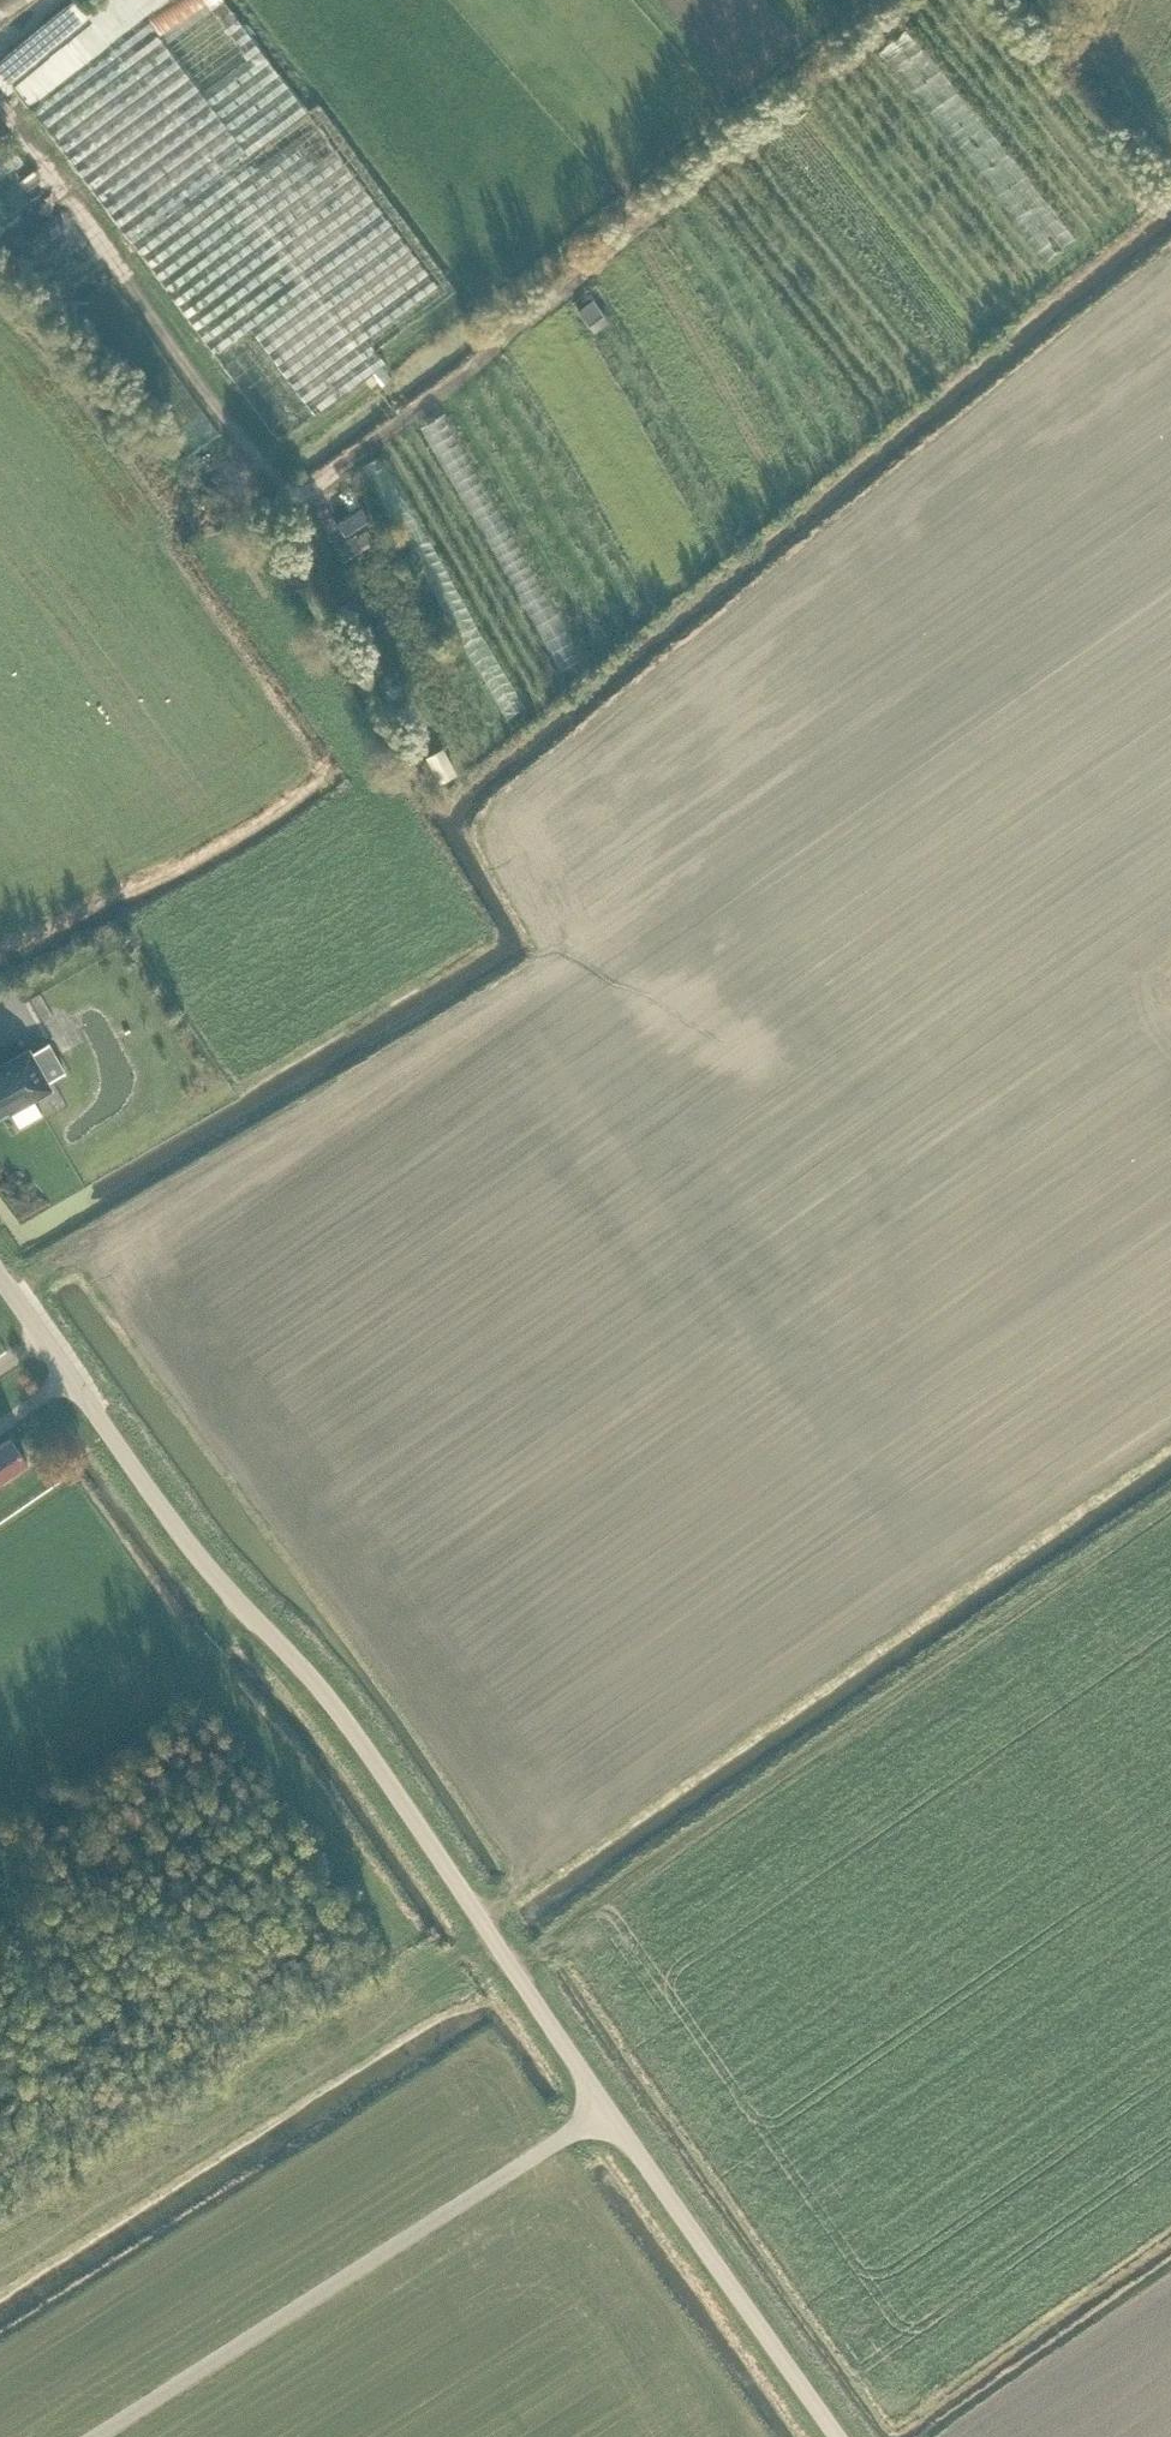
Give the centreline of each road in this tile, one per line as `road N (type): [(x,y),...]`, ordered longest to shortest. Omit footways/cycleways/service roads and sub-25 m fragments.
road 1 (unclassified): [(607,2108),(391,1784),(197,1558),(0,1281)]
road 2 (residential): [(90,2436),(607,2108)]
road 3 (unclassified): [(839,2436),(607,2108)]

